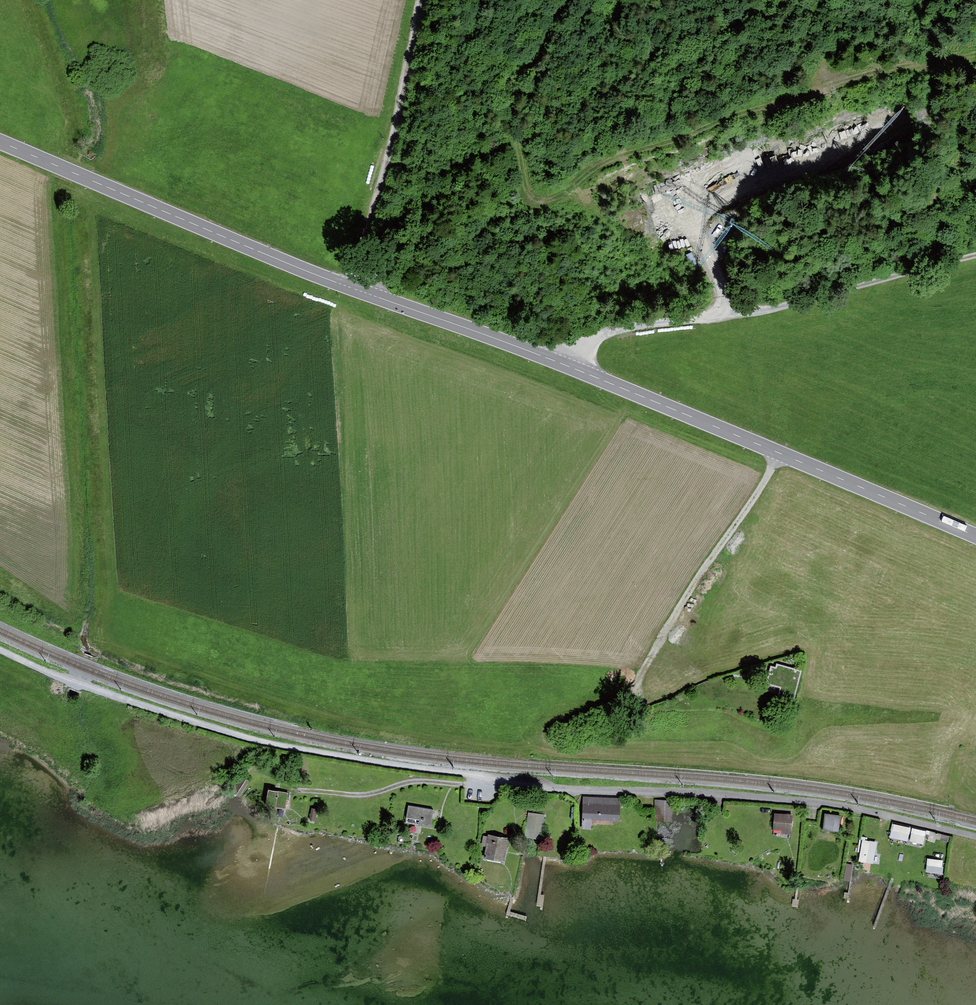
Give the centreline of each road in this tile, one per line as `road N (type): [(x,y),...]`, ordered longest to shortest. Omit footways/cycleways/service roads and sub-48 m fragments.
road 1 (primary): [(975,537),(0,143)]
road 2 (track): [(0,650),(90,690),(253,740),(555,789),(833,805),(975,837)]
road 3 (track): [(975,53),(844,74),(622,151),(559,194),(532,191),(516,104),(579,0)]
road 4 (track): [(566,365),(586,345),(642,328),(824,298),(975,259)]
road 5 (track): [(353,289),(397,122),(418,0)]
road 6 (track): [(781,455),(633,688)]
road 7 (track): [(471,774),(469,786),(415,781),(367,795),(296,791)]

